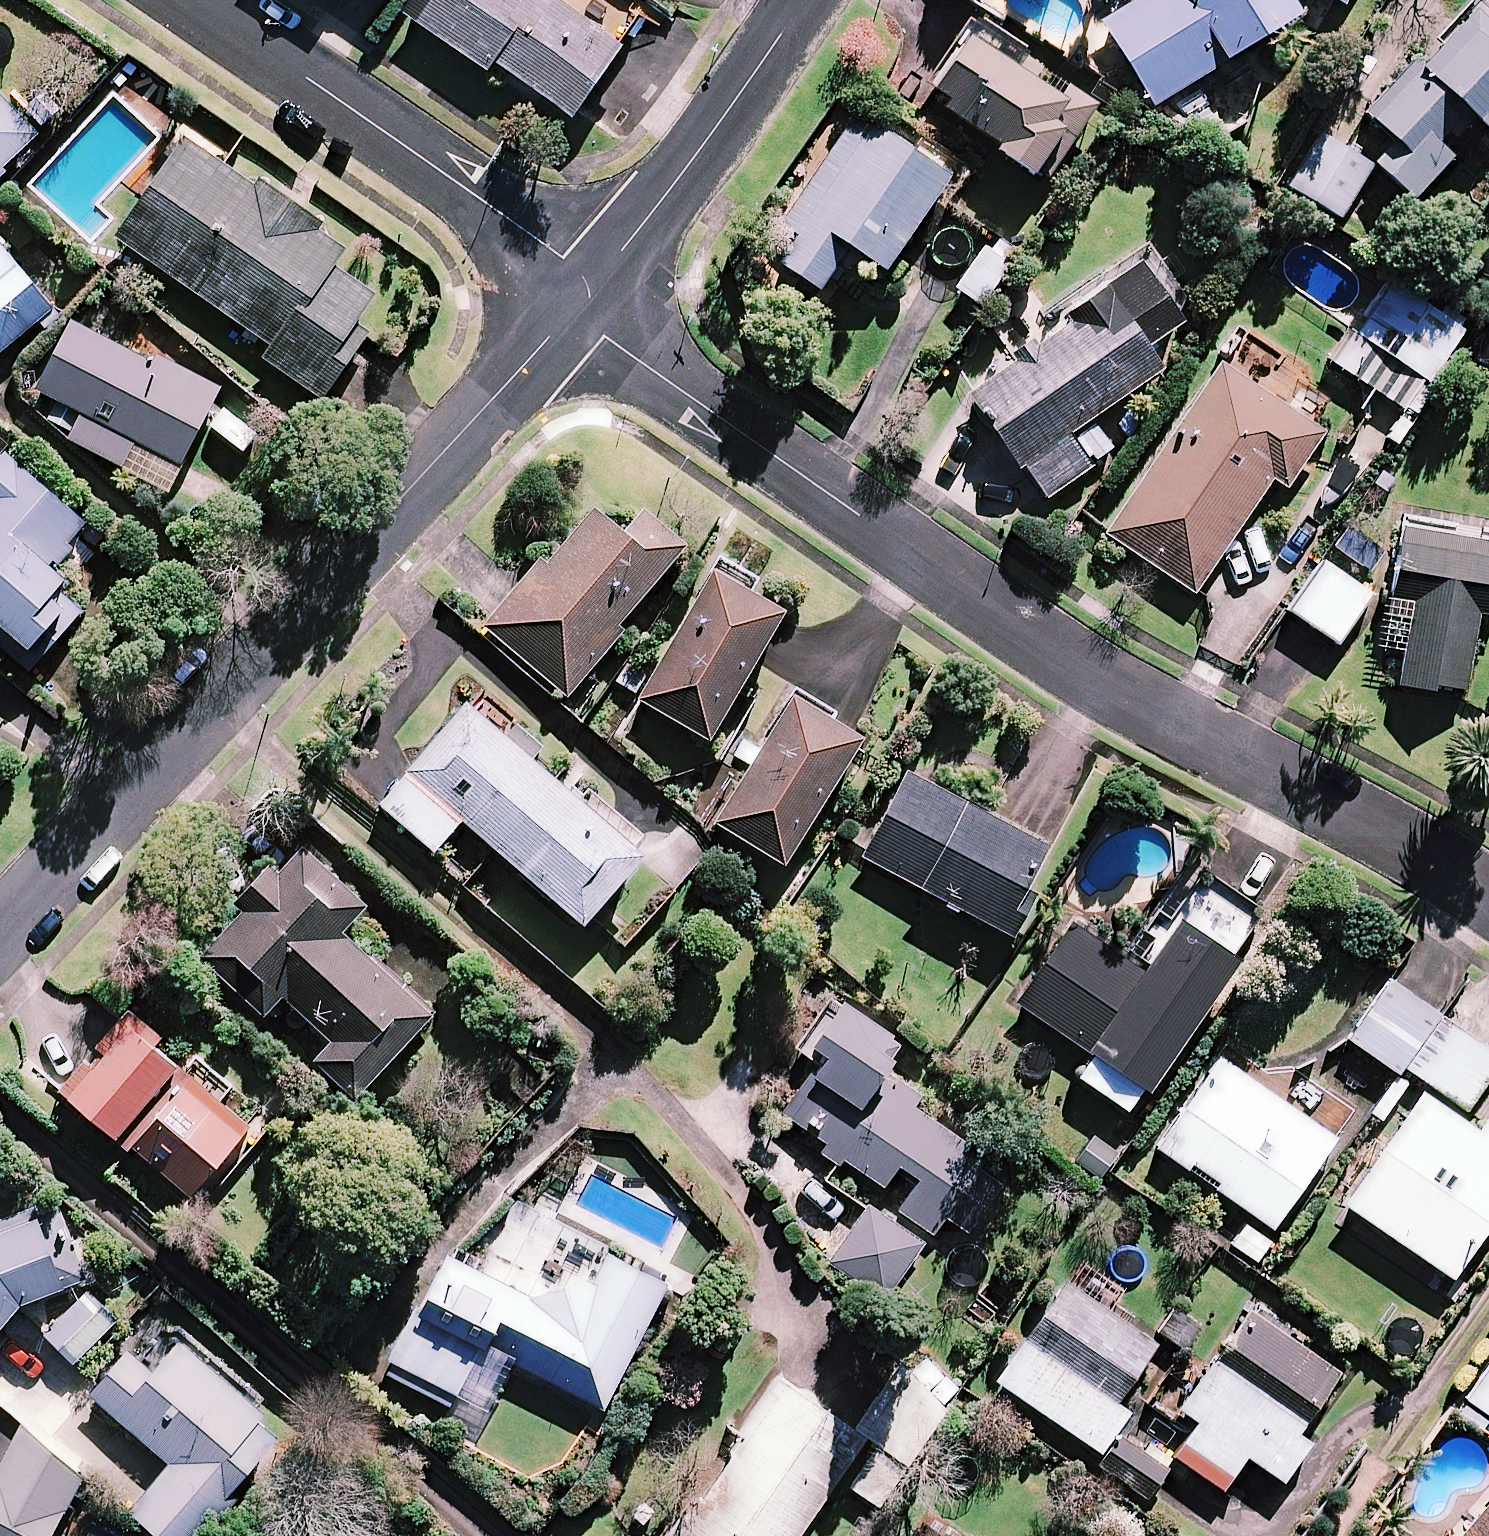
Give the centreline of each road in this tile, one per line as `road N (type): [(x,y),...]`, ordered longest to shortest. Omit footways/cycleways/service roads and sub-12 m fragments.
road 1 (residential): [(583,297),(605,340),(1233,757),(1452,854),(1488,880)]
road 2 (residential): [(0,929),(583,297)]
road 3 (residential): [(190,0),(561,258),(583,297)]
road 4 (residential): [(583,297),(802,0)]

